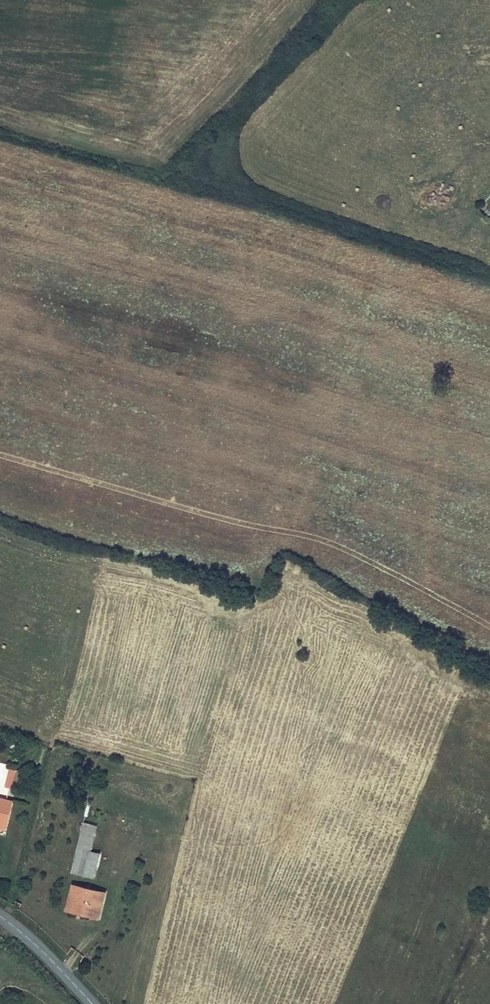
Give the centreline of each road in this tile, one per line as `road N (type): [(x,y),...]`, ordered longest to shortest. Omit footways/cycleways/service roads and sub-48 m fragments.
road 1 (tertiary): [(0,918),(91,1003)]

